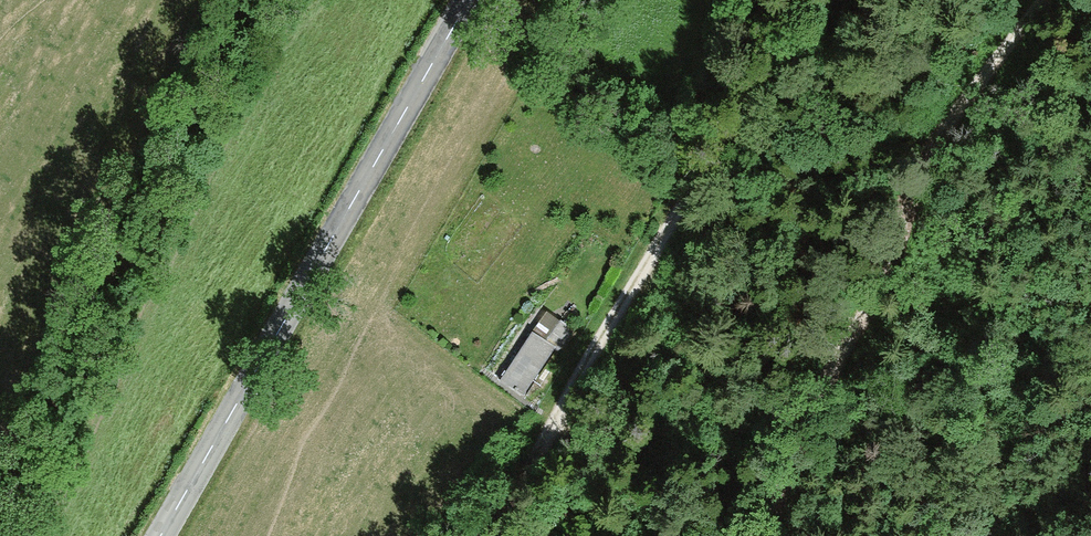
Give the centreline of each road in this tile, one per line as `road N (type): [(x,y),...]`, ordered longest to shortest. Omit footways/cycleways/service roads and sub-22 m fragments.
road 1 (tertiary): [(470,0),(161,535)]
road 2 (track): [(794,7),(750,99),(478,535)]
road 3 (track): [(1053,0),(928,189),(763,535)]
road 4 (track): [(253,0),(0,514)]

